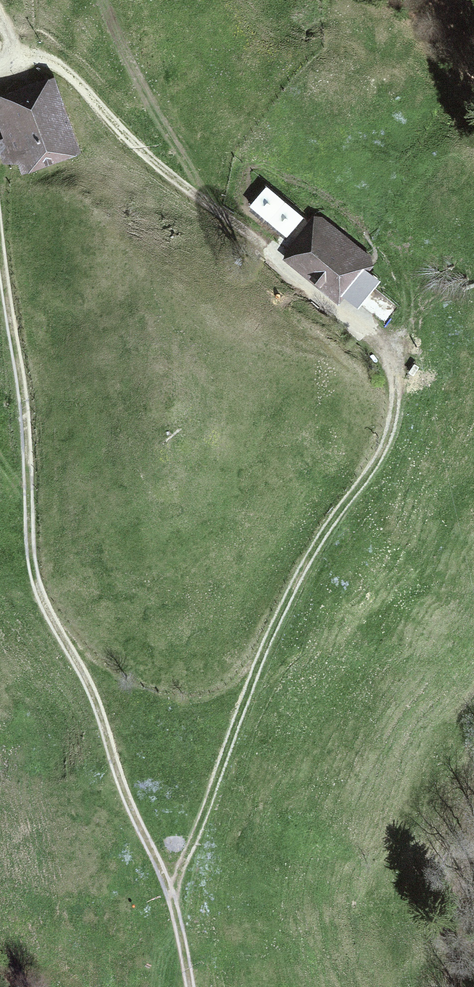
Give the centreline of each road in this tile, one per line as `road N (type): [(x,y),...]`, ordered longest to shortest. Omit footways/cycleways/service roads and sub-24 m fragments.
road 1 (track): [(171,890),(224,742),(382,419),(382,383),(358,330),(165,178),(82,86),(53,64),(12,55)]
road 2 (track): [(191,986),(171,890),(99,711),(58,635),(30,536),(0,182)]
road 3 (track): [(58,635),(107,680),(152,697),(198,702),(231,691),(265,659)]

